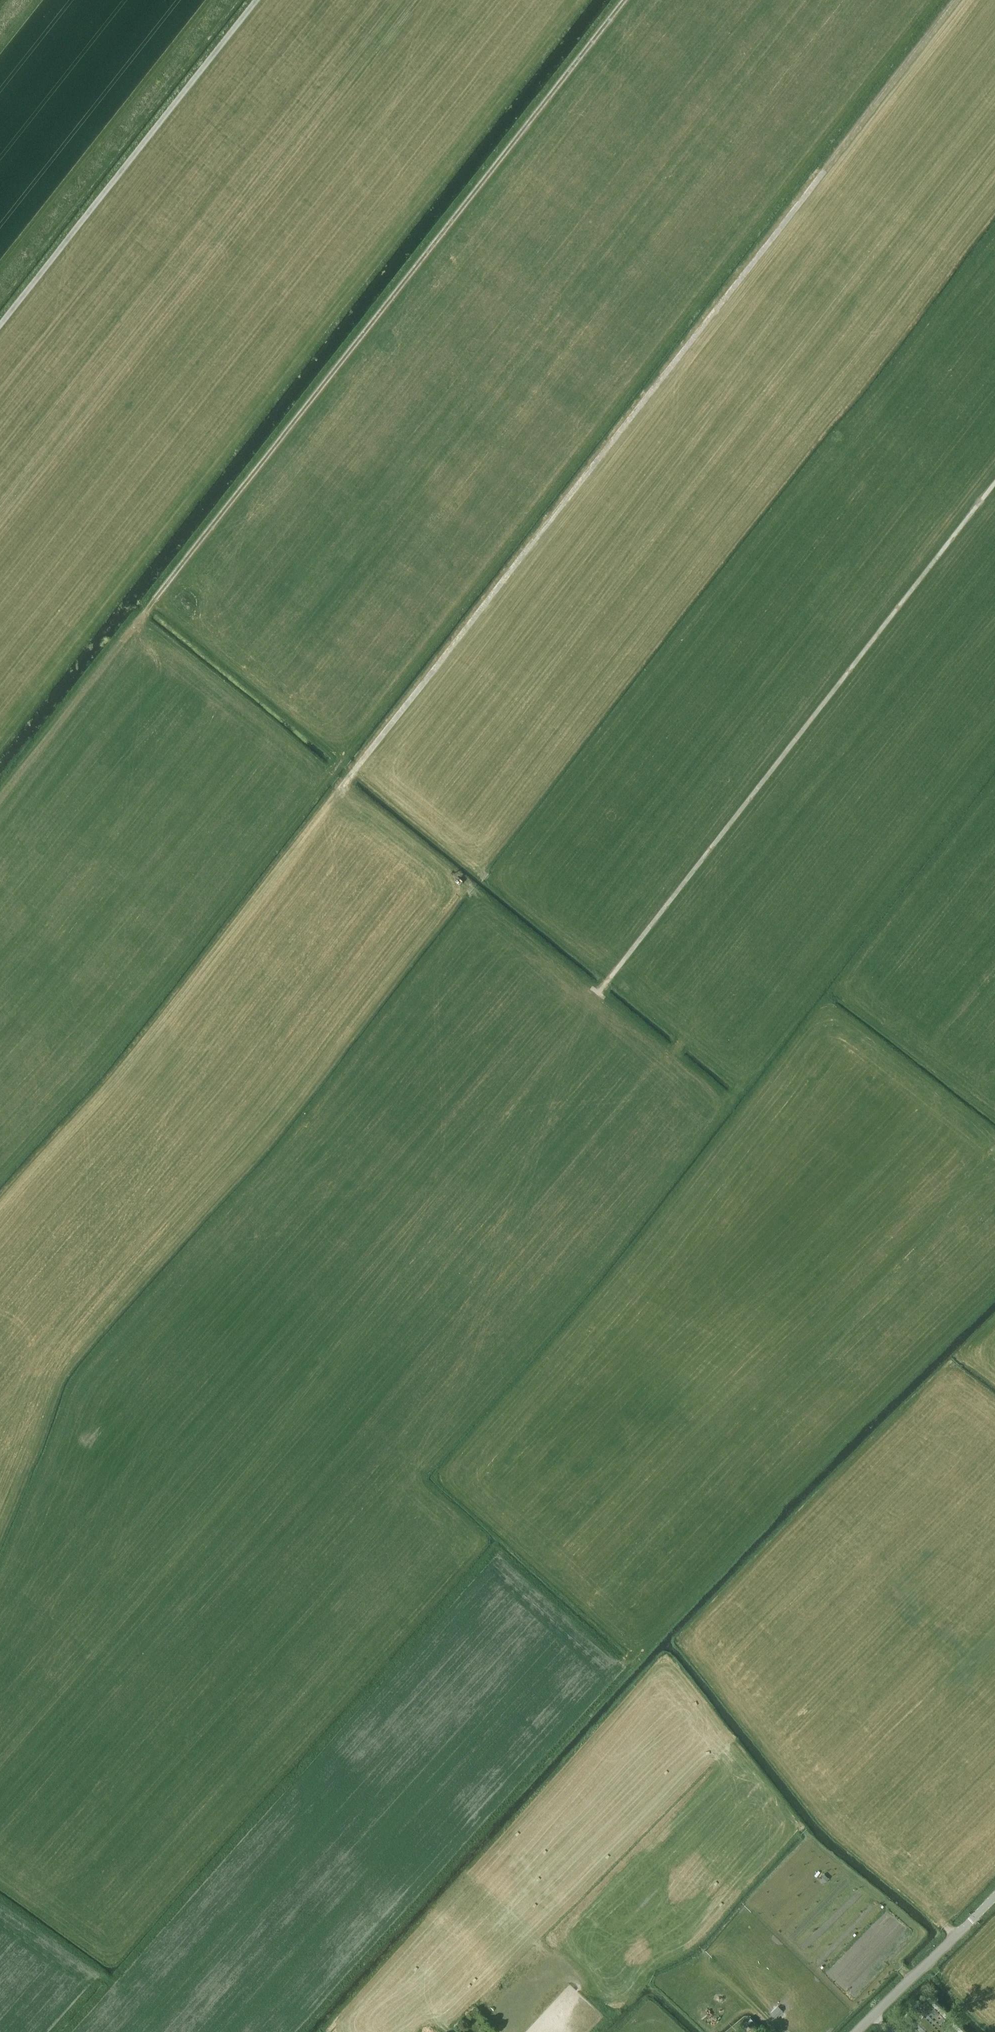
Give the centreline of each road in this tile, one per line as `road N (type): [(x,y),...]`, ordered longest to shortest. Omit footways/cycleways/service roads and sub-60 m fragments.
road 1 (tertiary): [(855,2031),(994,1896)]

